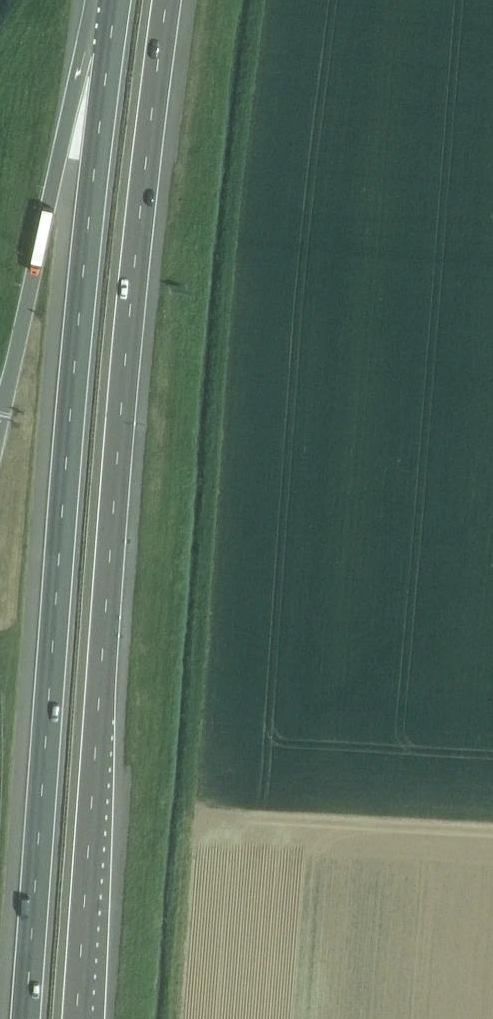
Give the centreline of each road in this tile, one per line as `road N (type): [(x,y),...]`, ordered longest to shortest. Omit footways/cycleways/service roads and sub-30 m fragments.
road 1 (motorway): [(77,1018),(126,357),(168,0)]
road 2 (motorway): [(109,56),(74,385),(26,1018)]
road 3 (motorway): [(109,56),(60,159),(0,420)]

